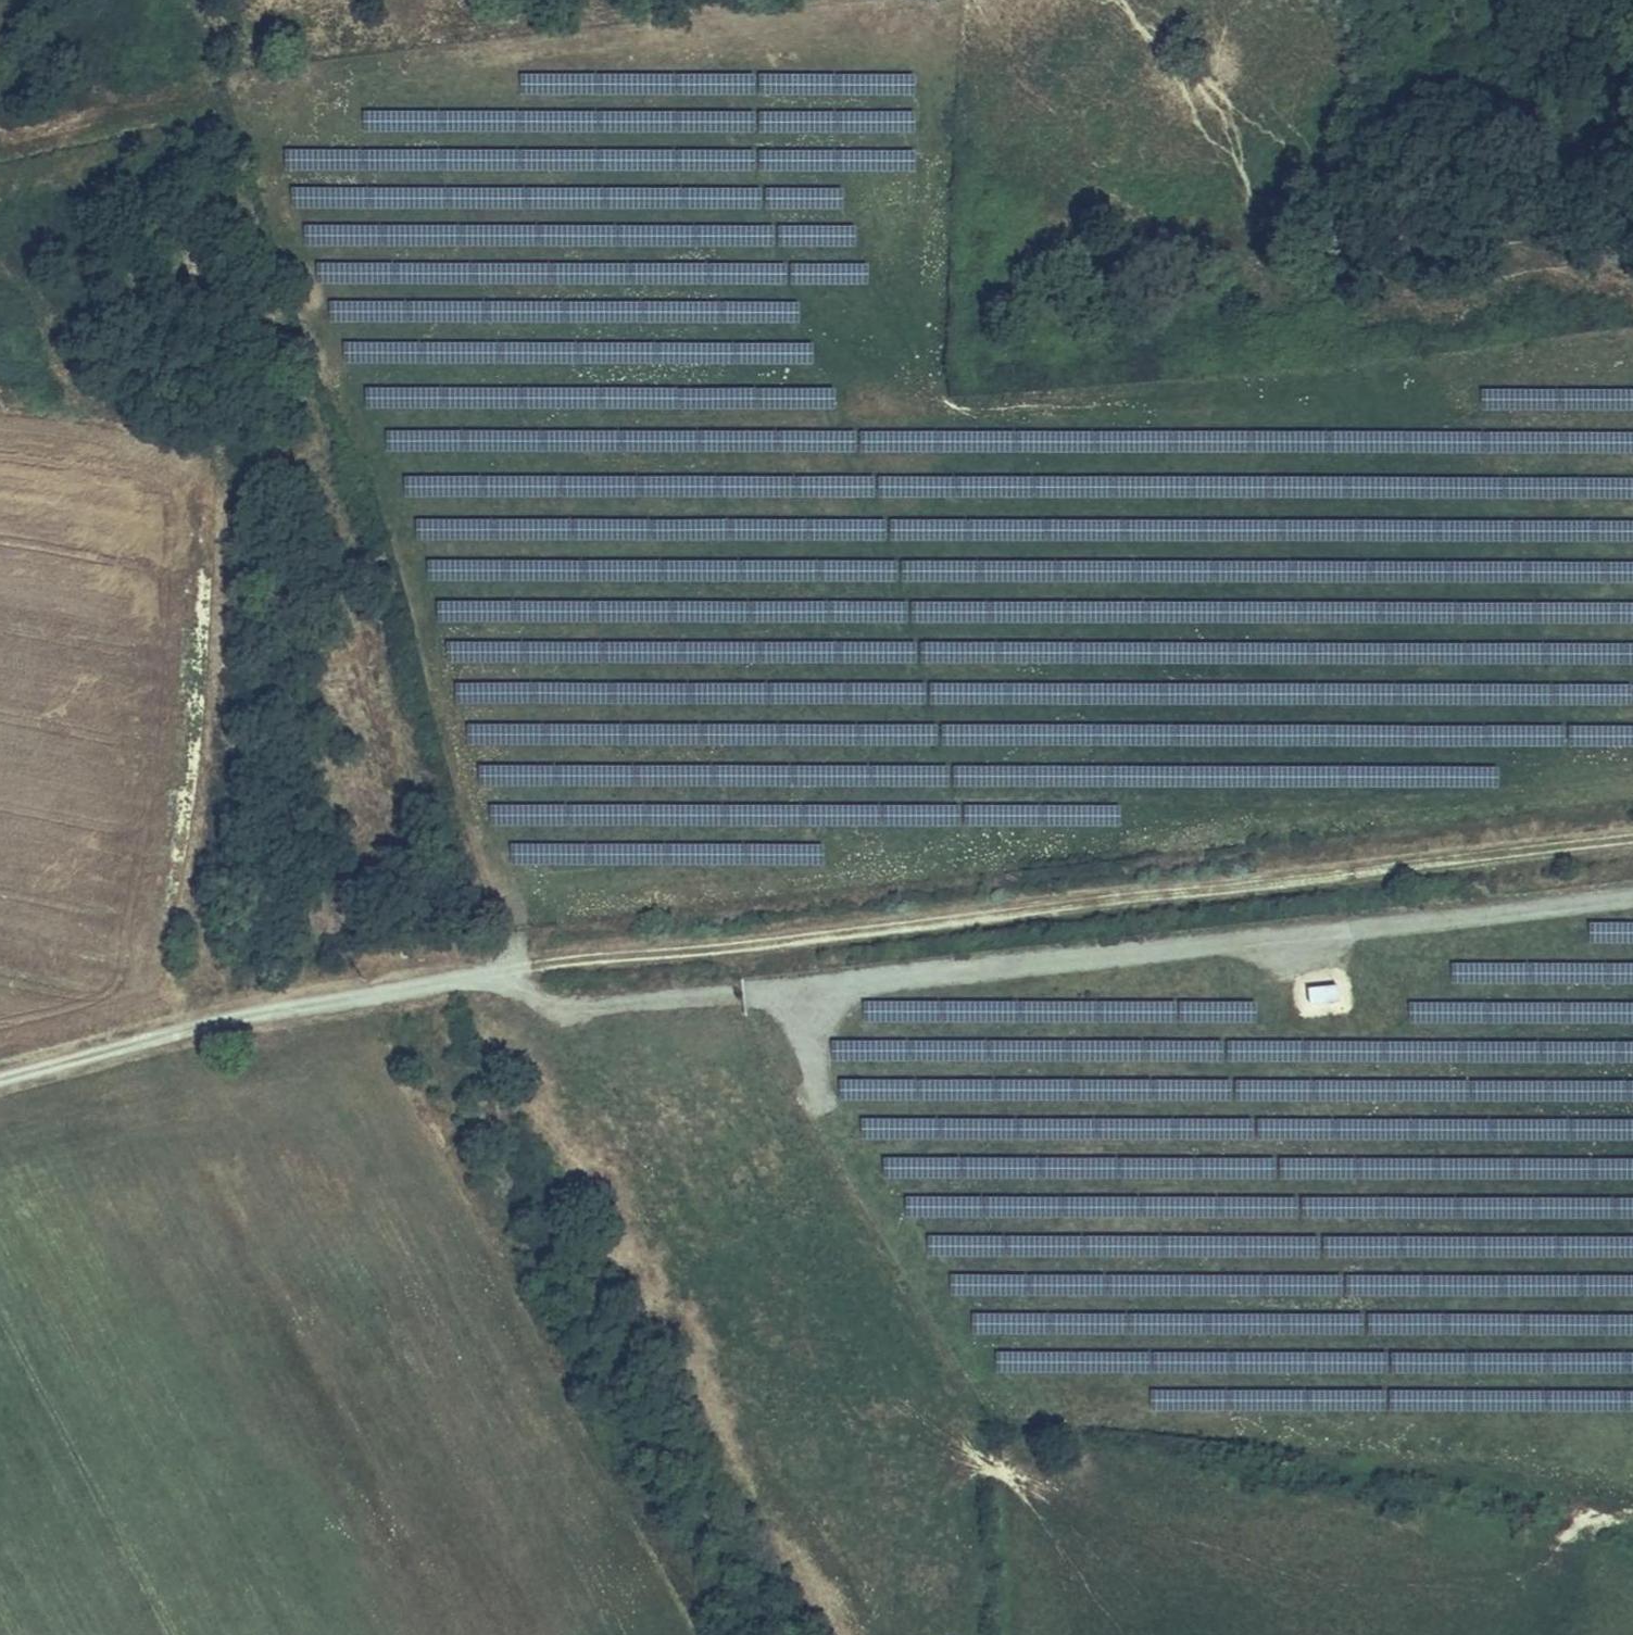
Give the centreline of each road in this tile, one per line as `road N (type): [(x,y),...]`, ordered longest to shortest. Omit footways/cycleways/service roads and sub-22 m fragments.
road 1 (track): [(479,971),(1632,840)]

